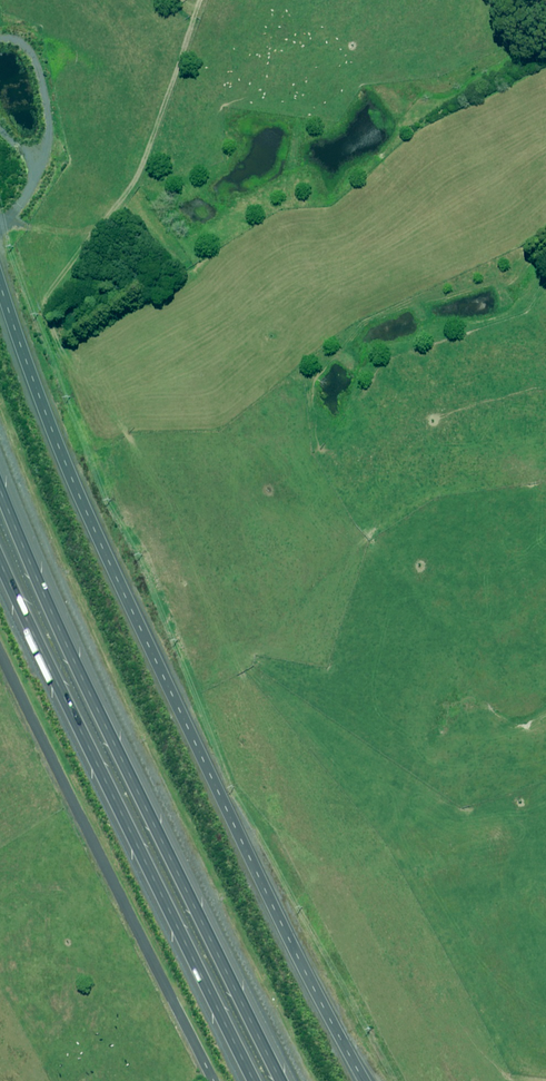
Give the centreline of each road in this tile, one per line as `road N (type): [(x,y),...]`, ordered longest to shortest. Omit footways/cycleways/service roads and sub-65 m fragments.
road 1 (unclassified): [(0,295),(103,565),(362,1080)]
road 2 (motorway): [(0,512),(277,1080)]
road 3 (motorway): [(251,1080),(0,573)]
road 4 (unclassified): [(0,658),(212,1080)]
road 5 (track): [(0,222),(25,194),(47,134),(38,73),(18,43),(0,40)]

